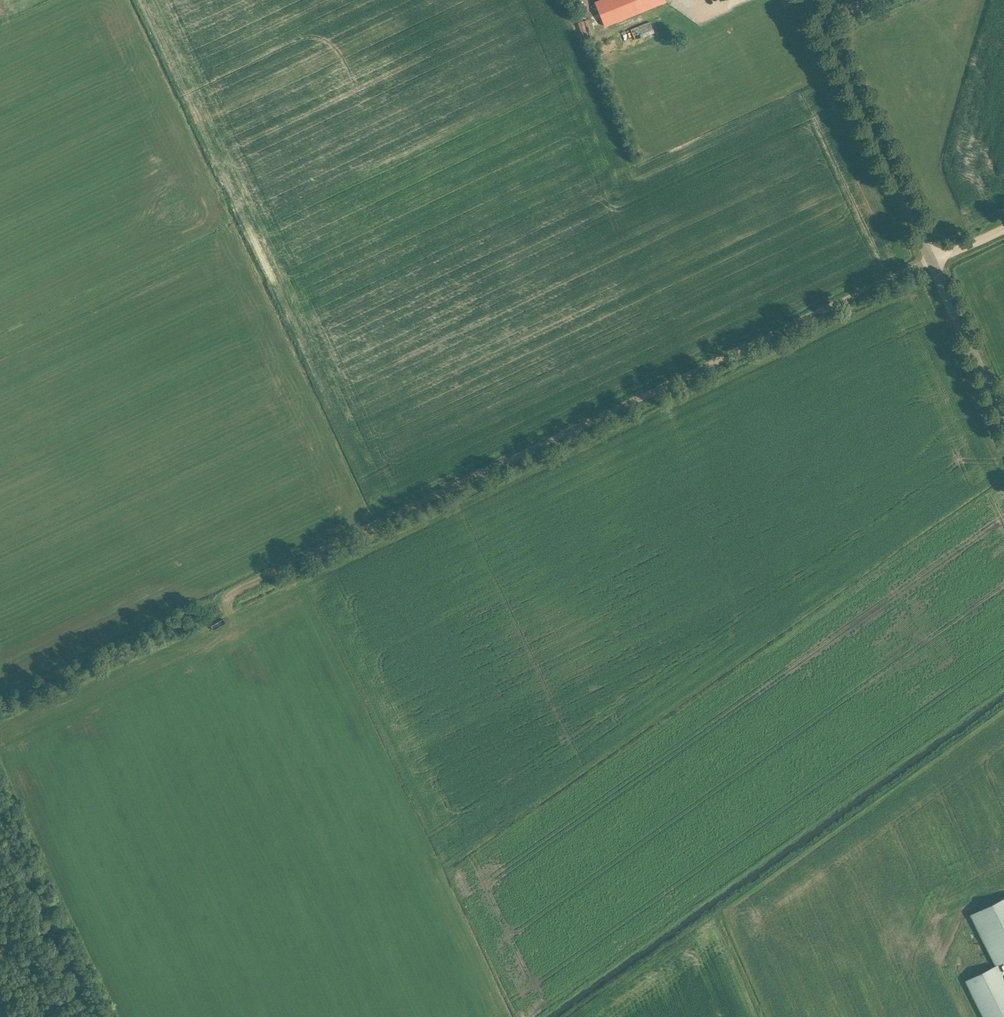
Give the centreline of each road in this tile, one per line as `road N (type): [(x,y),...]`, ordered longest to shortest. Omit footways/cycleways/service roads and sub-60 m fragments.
road 1 (track): [(0,722),(228,617),(235,591),(931,260)]
road 2 (tertiary): [(1003,425),(814,0)]
road 3 (track): [(117,1016),(0,762)]

